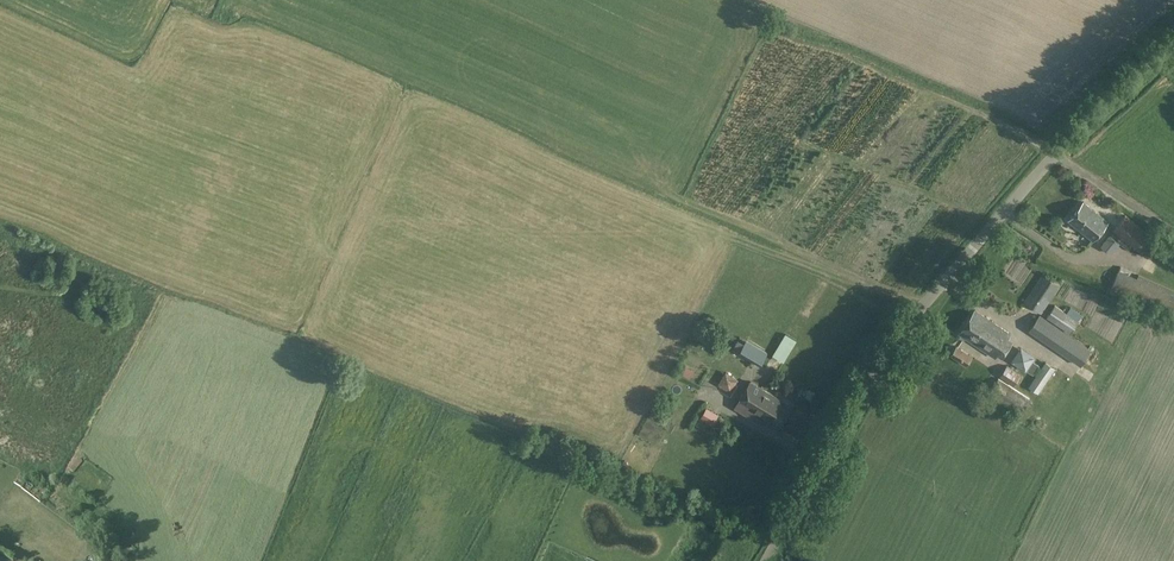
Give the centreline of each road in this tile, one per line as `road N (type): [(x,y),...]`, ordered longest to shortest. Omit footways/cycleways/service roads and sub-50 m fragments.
road 1 (unclassified): [(764,560),(849,406),(941,285),(1055,156),(1173,46)]

